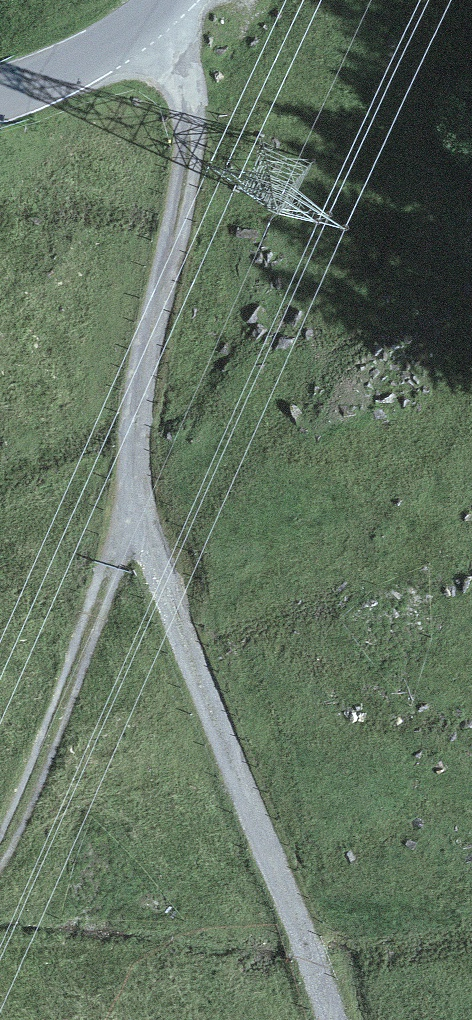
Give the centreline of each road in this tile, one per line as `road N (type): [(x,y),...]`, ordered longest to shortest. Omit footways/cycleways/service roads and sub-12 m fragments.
road 1 (track): [(334,1019),(301,917),(128,484),(143,368),(186,186),(189,122),(183,79),(150,20)]
road 2 (track): [(0,851),(34,783),(113,567),(128,484)]
road 3 (tertiary): [(172,0),(108,48),(0,97)]

